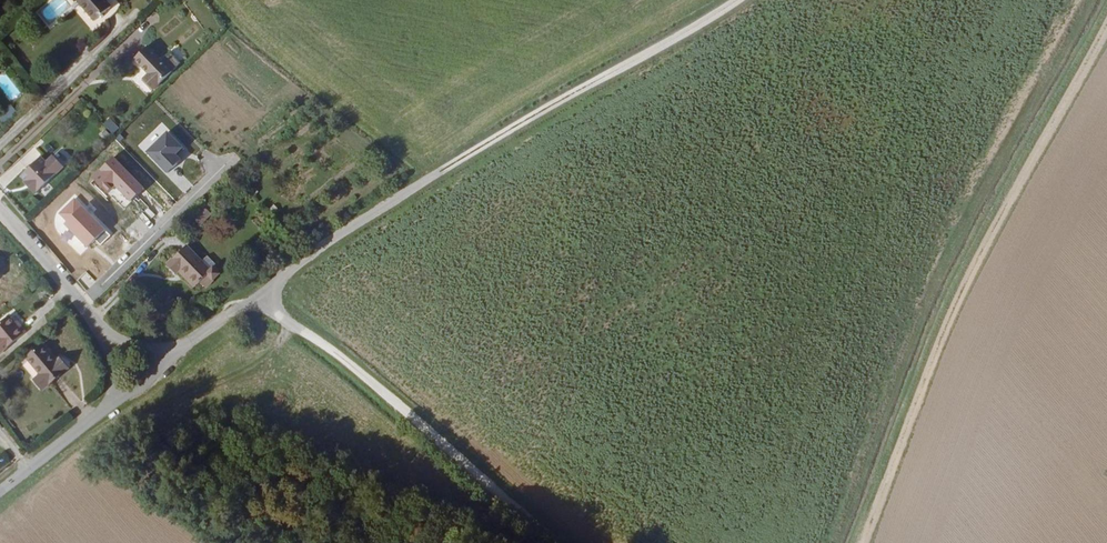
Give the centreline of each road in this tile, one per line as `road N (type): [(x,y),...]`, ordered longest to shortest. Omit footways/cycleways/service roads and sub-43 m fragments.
road 1 (track): [(1106,31),(981,255),(866,542)]
road 2 (track): [(736,0),(296,262)]
road 3 (track): [(264,302),(562,542)]
road 4 (residential): [(107,337),(0,214)]
road 5 (residential): [(105,401),(0,485)]

